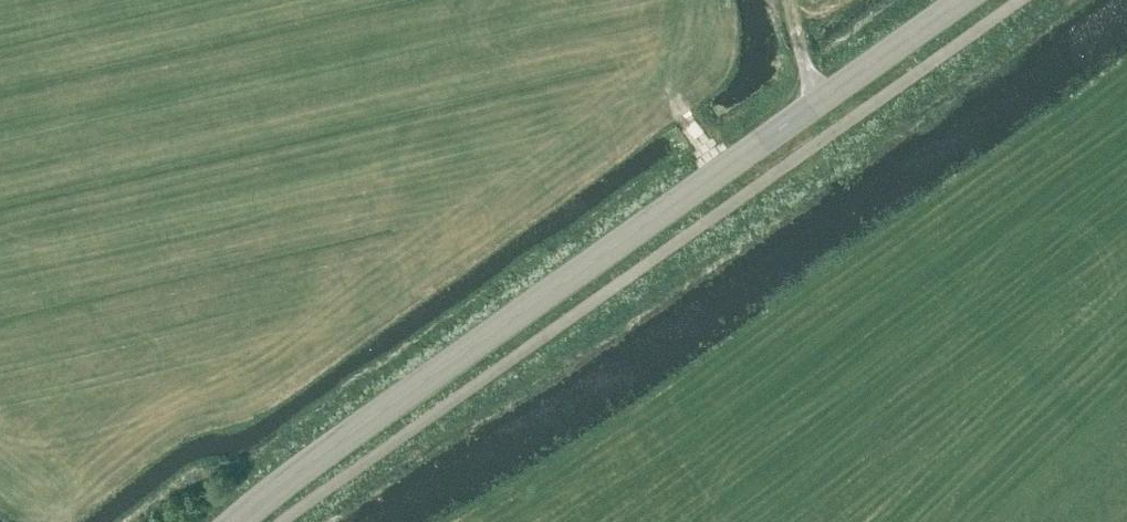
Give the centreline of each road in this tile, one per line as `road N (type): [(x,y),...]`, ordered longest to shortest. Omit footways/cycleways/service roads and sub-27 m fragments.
road 1 (secondary): [(242,521),(379,416),(980,0)]

